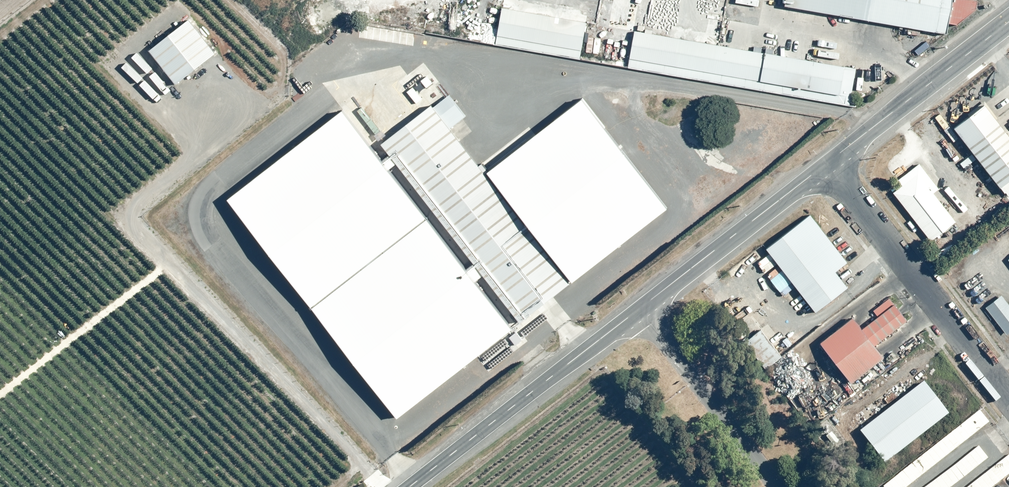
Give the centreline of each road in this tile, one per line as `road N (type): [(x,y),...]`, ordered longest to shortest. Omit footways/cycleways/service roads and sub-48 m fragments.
road 1 (tertiary): [(828,162),(409,486)]
road 2 (unclassified): [(828,162),(1008,400)]
road 3 (tertiary): [(1008,21),(828,162)]

